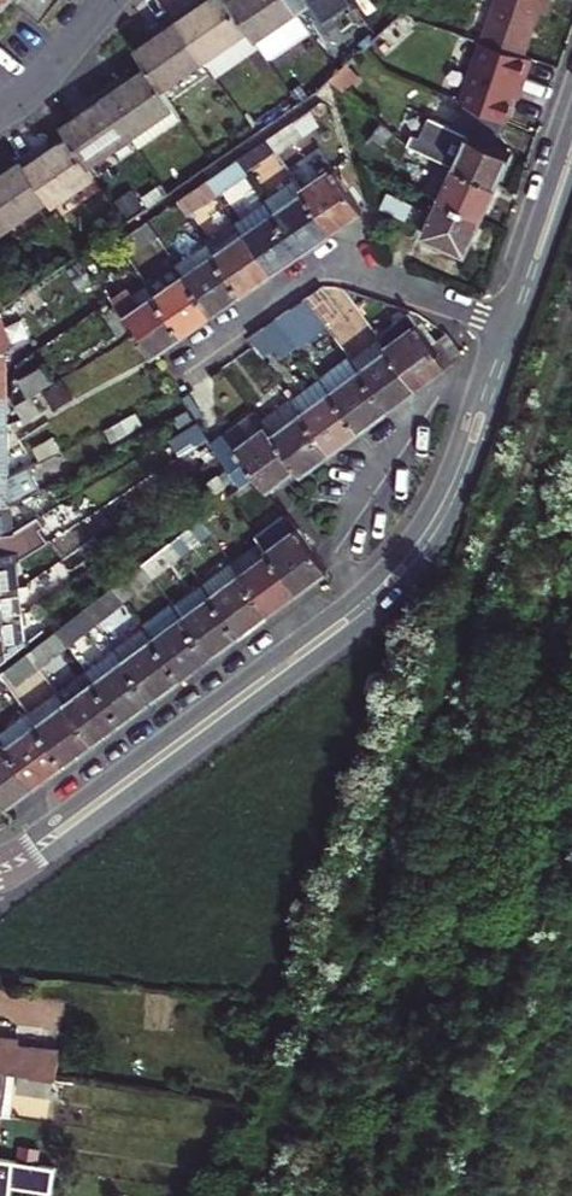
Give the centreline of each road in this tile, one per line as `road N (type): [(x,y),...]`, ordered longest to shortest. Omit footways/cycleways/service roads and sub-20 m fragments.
road 1 (tertiary): [(0,869),(390,582),(448,505),(514,322)]
road 2 (residential): [(189,358),(312,275),(341,271),(514,322)]
road 3 (tertiary): [(514,322),(571,159)]
road 4 (residential): [(110,0),(31,91),(0,112)]

